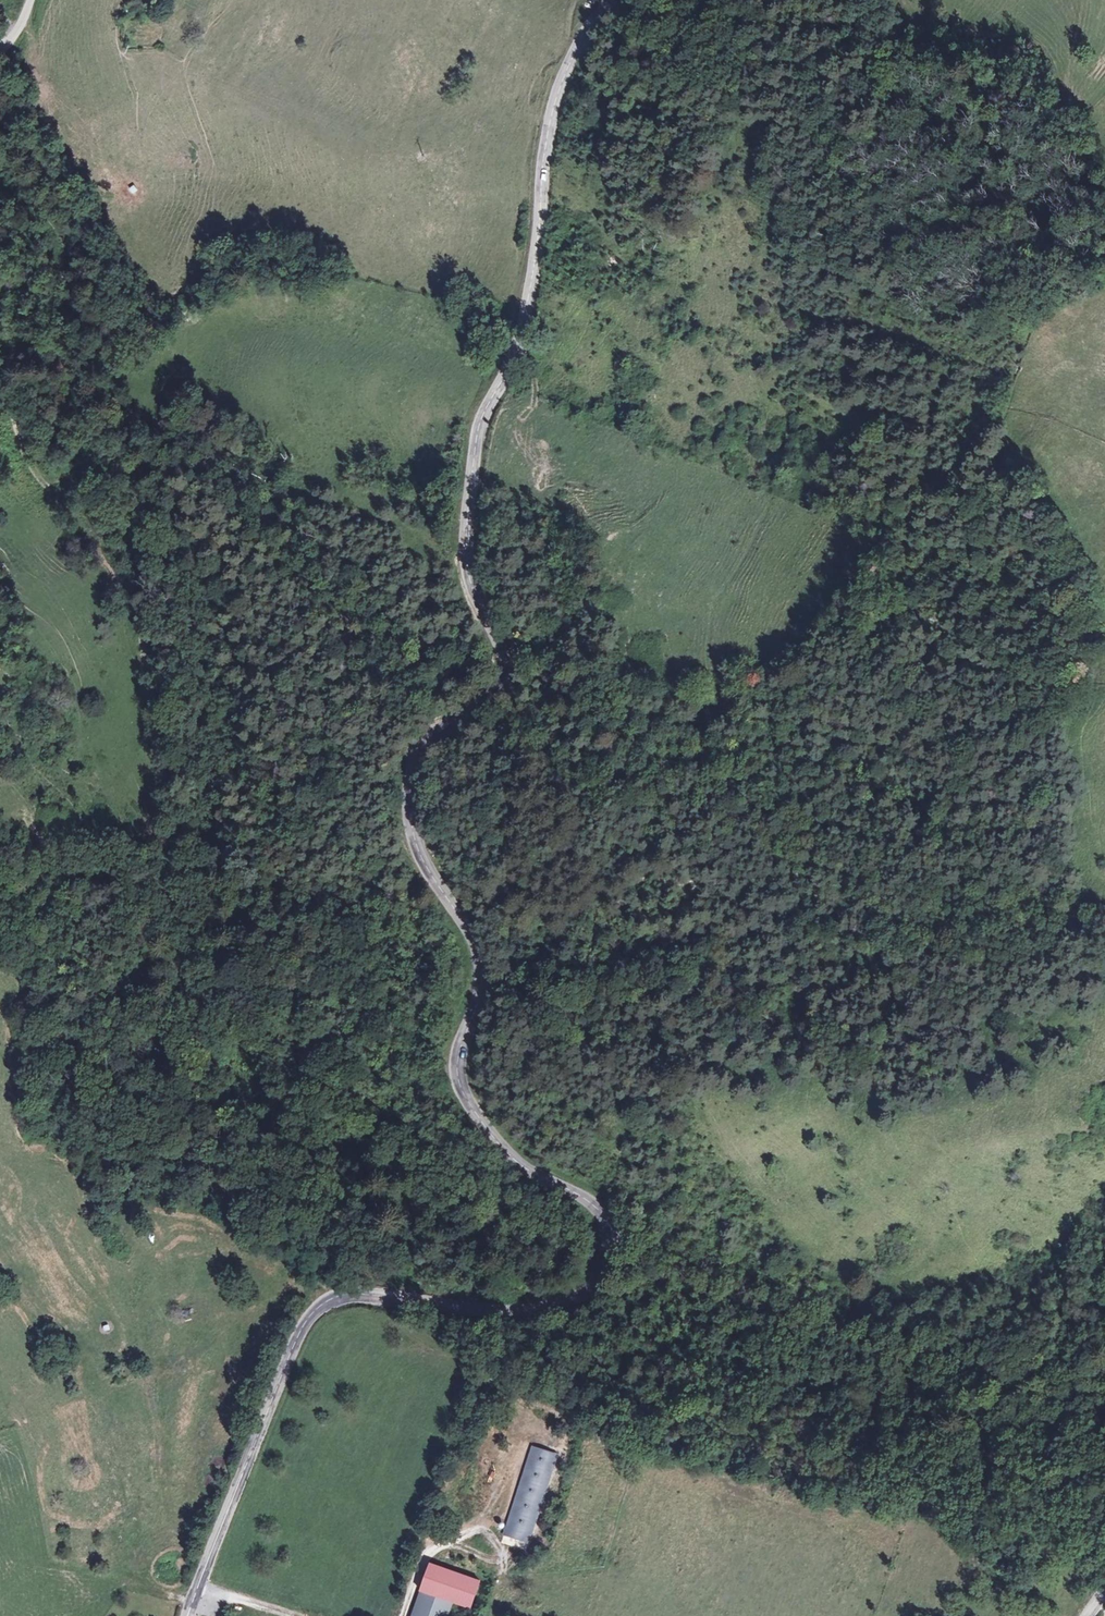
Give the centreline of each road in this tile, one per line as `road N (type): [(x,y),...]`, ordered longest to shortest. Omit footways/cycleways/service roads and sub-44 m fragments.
road 1 (tertiary): [(187,1615),(297,1336),(322,1305),(369,1294),(501,1311),(550,1308),(584,1296),(610,1253),(605,1217),(500,1147),(463,1093),(460,1048),(481,964),(426,868),(408,800),(411,775),(432,737),(484,704),(504,680),(467,552),(479,429),(518,348),(529,301),(551,113),(567,66),(612,0)]

